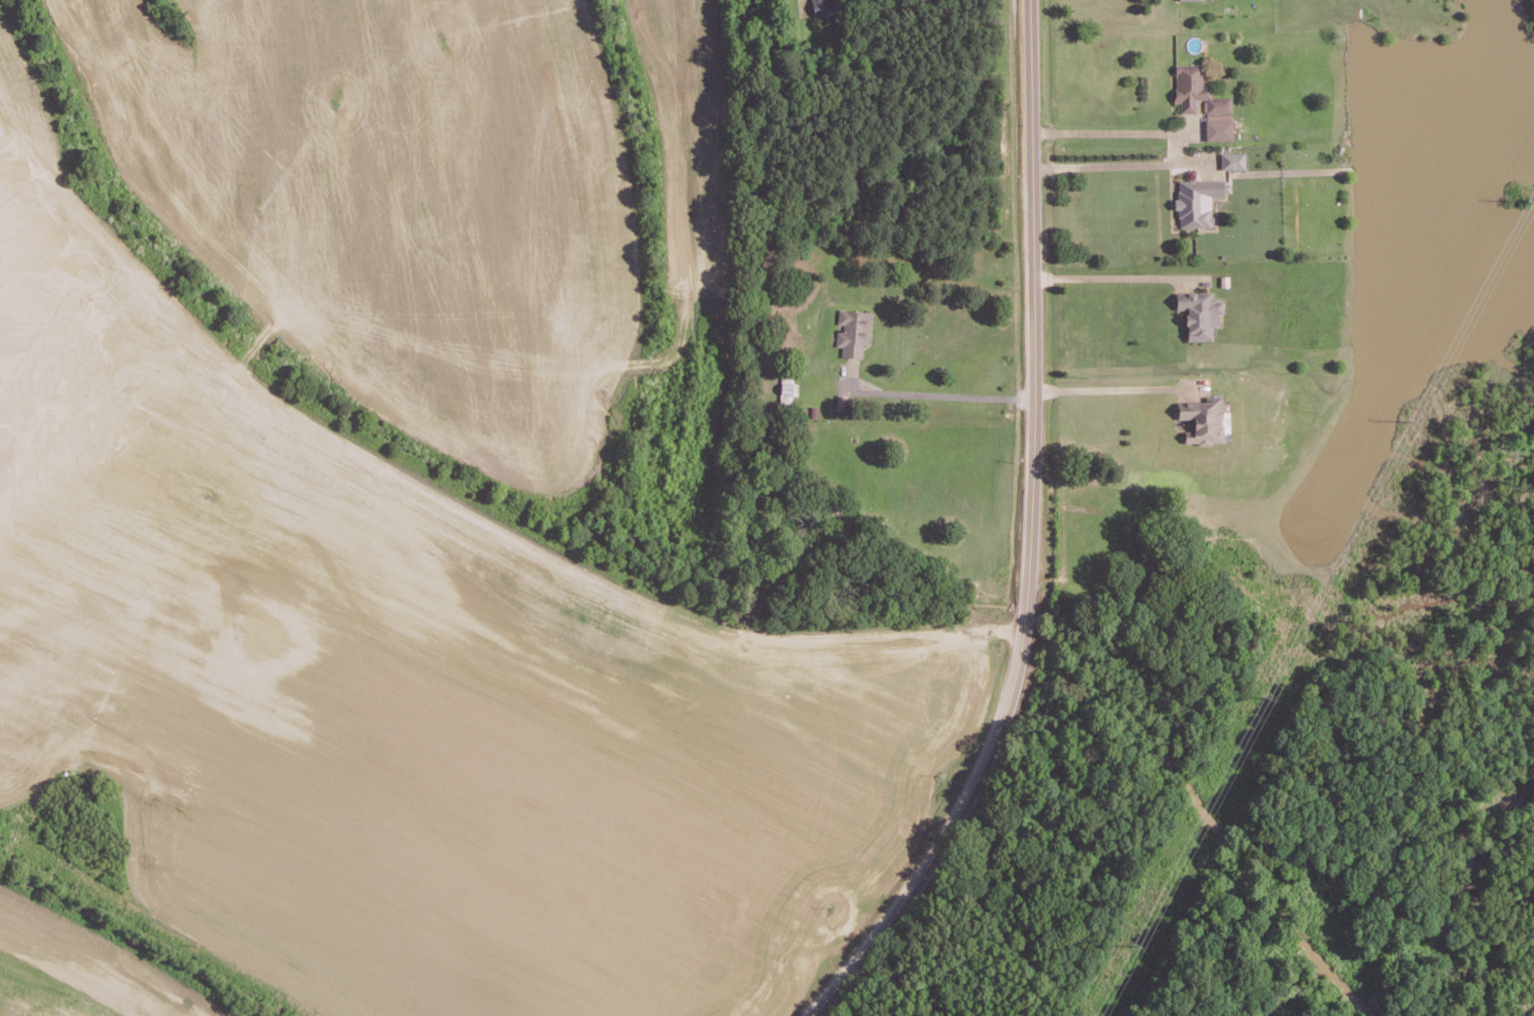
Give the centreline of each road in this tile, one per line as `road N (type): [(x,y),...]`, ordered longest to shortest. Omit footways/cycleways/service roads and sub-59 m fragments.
road 1 (tertiary): [(1031,0),(1034,455),(1017,677),(998,738),(950,833),(814,1015)]

